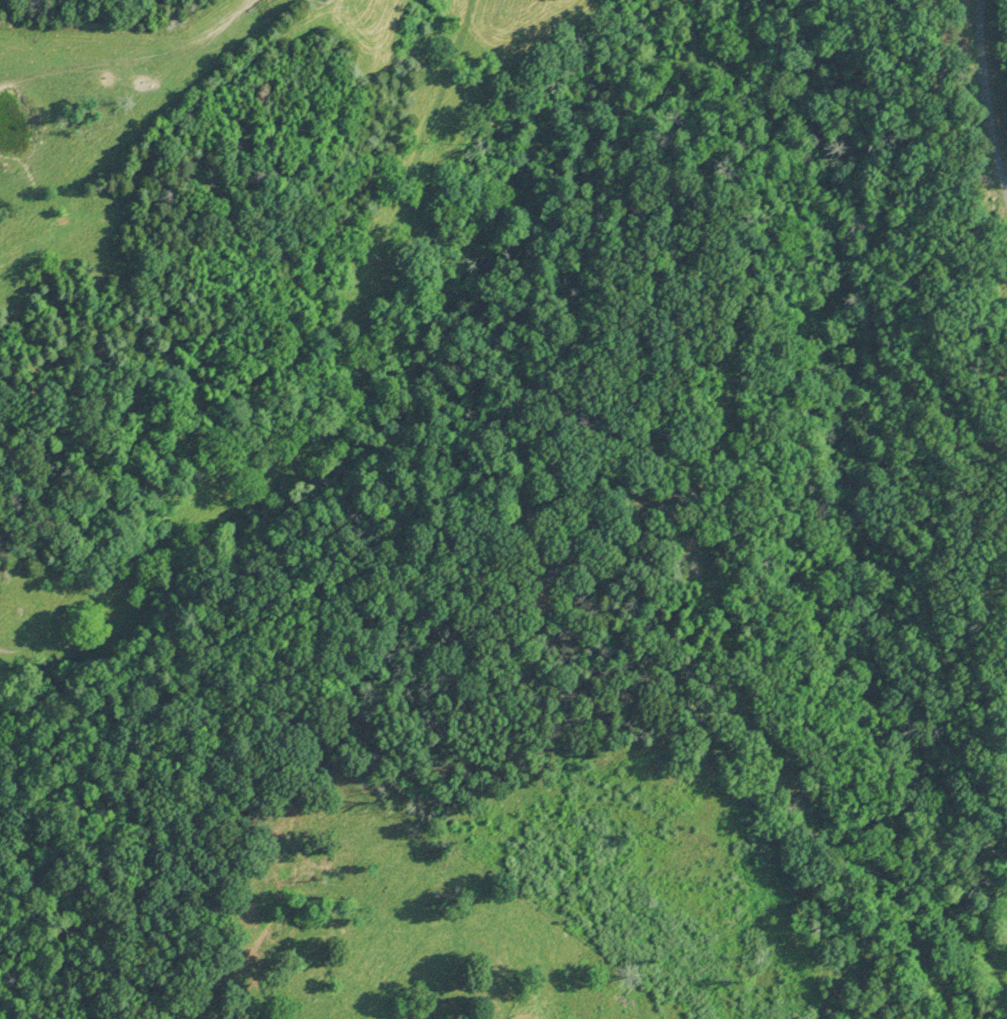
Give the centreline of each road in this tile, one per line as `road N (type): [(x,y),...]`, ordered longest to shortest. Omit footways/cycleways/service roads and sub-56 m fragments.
road 1 (residential): [(1001,0),(1006,178)]

